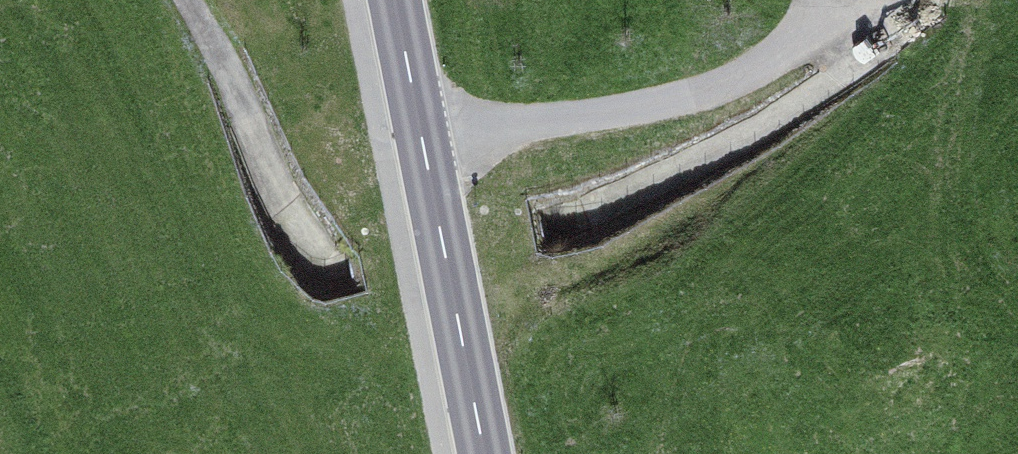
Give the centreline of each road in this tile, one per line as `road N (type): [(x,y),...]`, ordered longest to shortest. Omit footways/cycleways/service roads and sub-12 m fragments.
road 1 (track): [(184,0),(266,196),(344,280),(379,292),(519,263),(750,143),(852,67),(871,0)]
road 2 (track): [(859,0),(740,80),(657,106),(423,147)]
road 3 (secondary): [(484,453),(394,0)]

